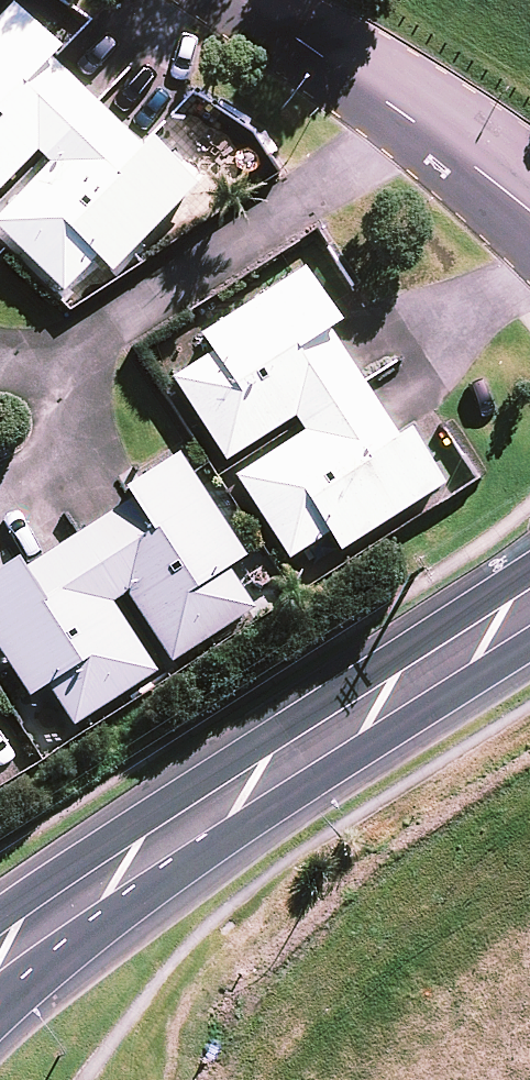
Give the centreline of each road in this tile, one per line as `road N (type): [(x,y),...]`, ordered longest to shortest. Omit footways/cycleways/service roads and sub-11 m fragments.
road 1 (secondary): [(529,595),(96,888)]
road 2 (residential): [(414,124),(56,369)]
road 3 (unclassified): [(242,0),(414,124)]
road 4 (residential): [(56,369),(72,417),(61,441),(38,467),(0,488)]
road 5 (secondary): [(96,888),(0,1003)]
road 6 (unclassified): [(414,124),(529,212)]

